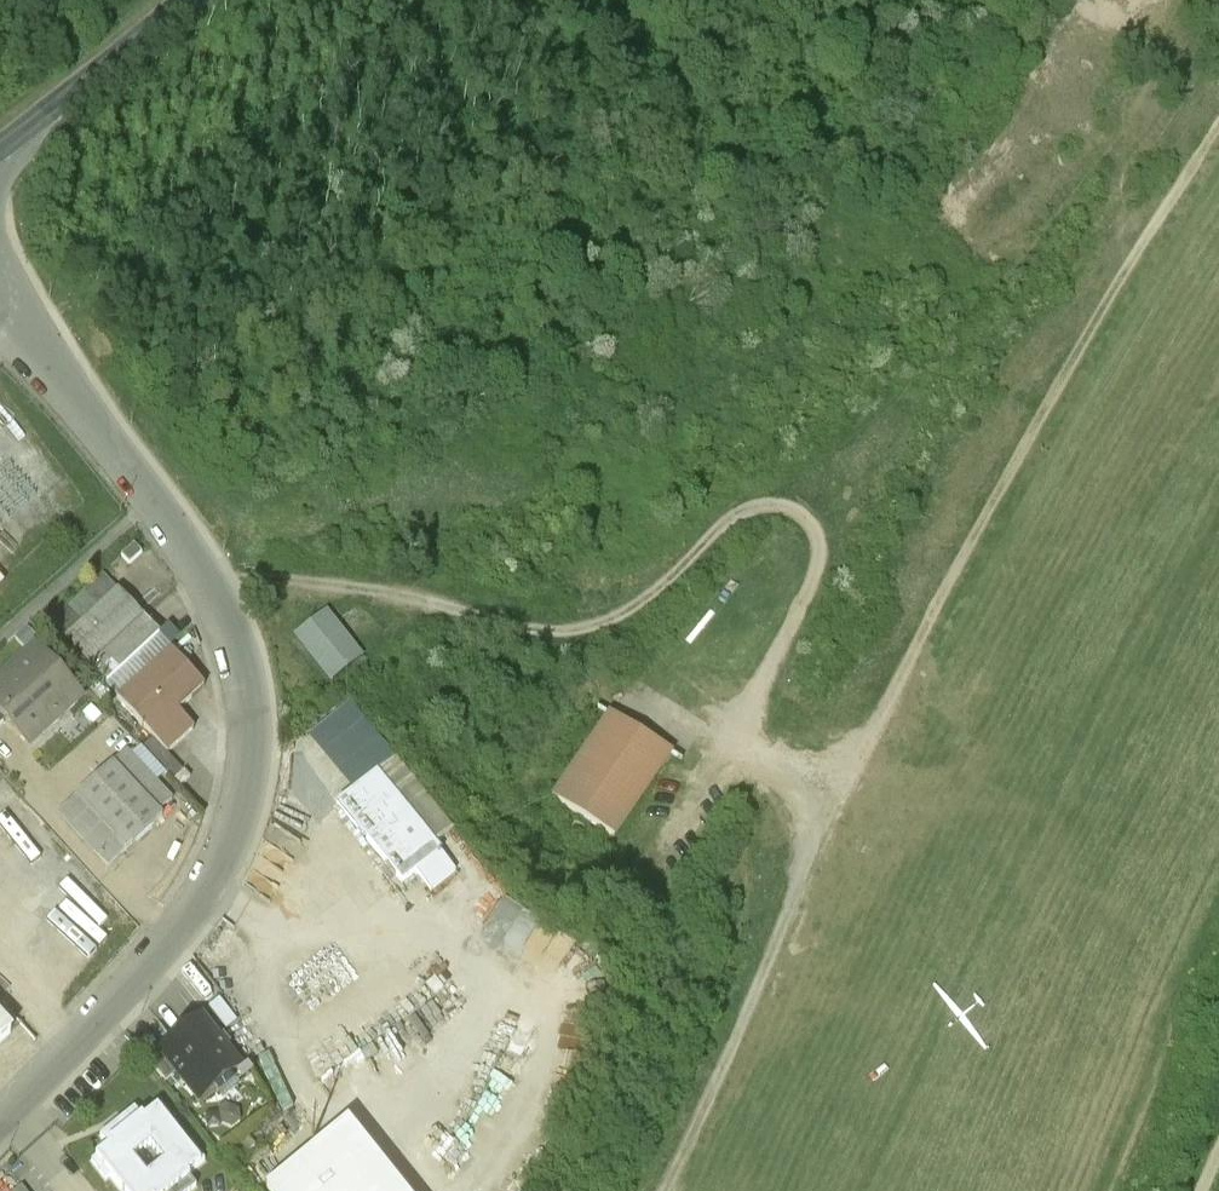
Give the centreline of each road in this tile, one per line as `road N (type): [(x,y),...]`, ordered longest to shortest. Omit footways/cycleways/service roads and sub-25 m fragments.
road 1 (track): [(654,1190),(837,793),(1017,447),(1218,97)]
road 2 (track): [(209,576),(292,578),(521,633),(586,629),(648,602),(710,536),(754,505),(784,505),(809,522),(820,549),(810,596),(675,844)]
road 3 (unclassified): [(0,290),(236,622),(251,749),(216,870),(134,978),(0,1117)]
road 4 (tertiary): [(0,148),(176,0)]
road 5 (track): [(647,702),(837,793)]

